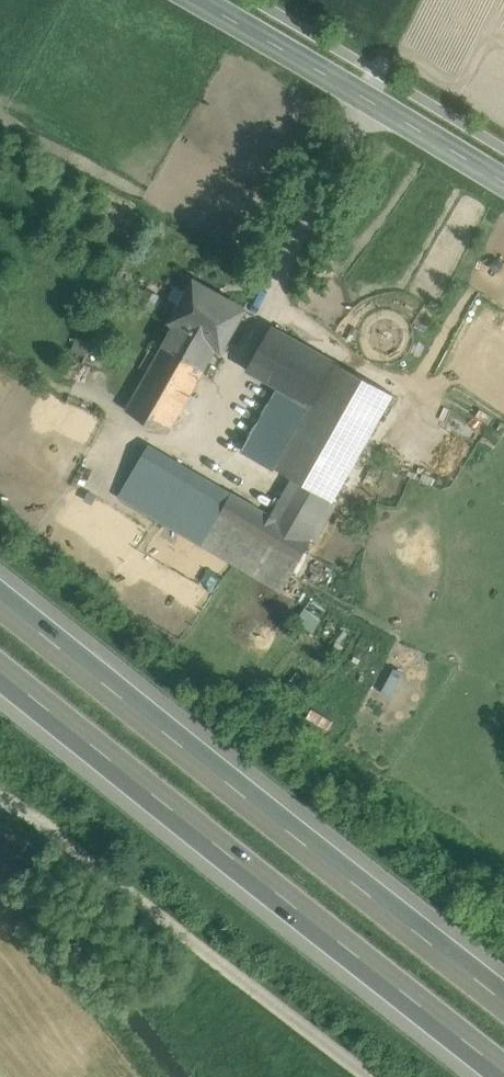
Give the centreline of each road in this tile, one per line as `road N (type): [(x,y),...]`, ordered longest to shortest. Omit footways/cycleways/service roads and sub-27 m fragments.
road 1 (motorway): [(0,663),(503,1065)]
road 2 (motorway): [(503,997),(0,598)]
road 3 (unclassified): [(0,799),(81,851),(372,1076)]
road 4 (secondary): [(503,182),(196,0)]

